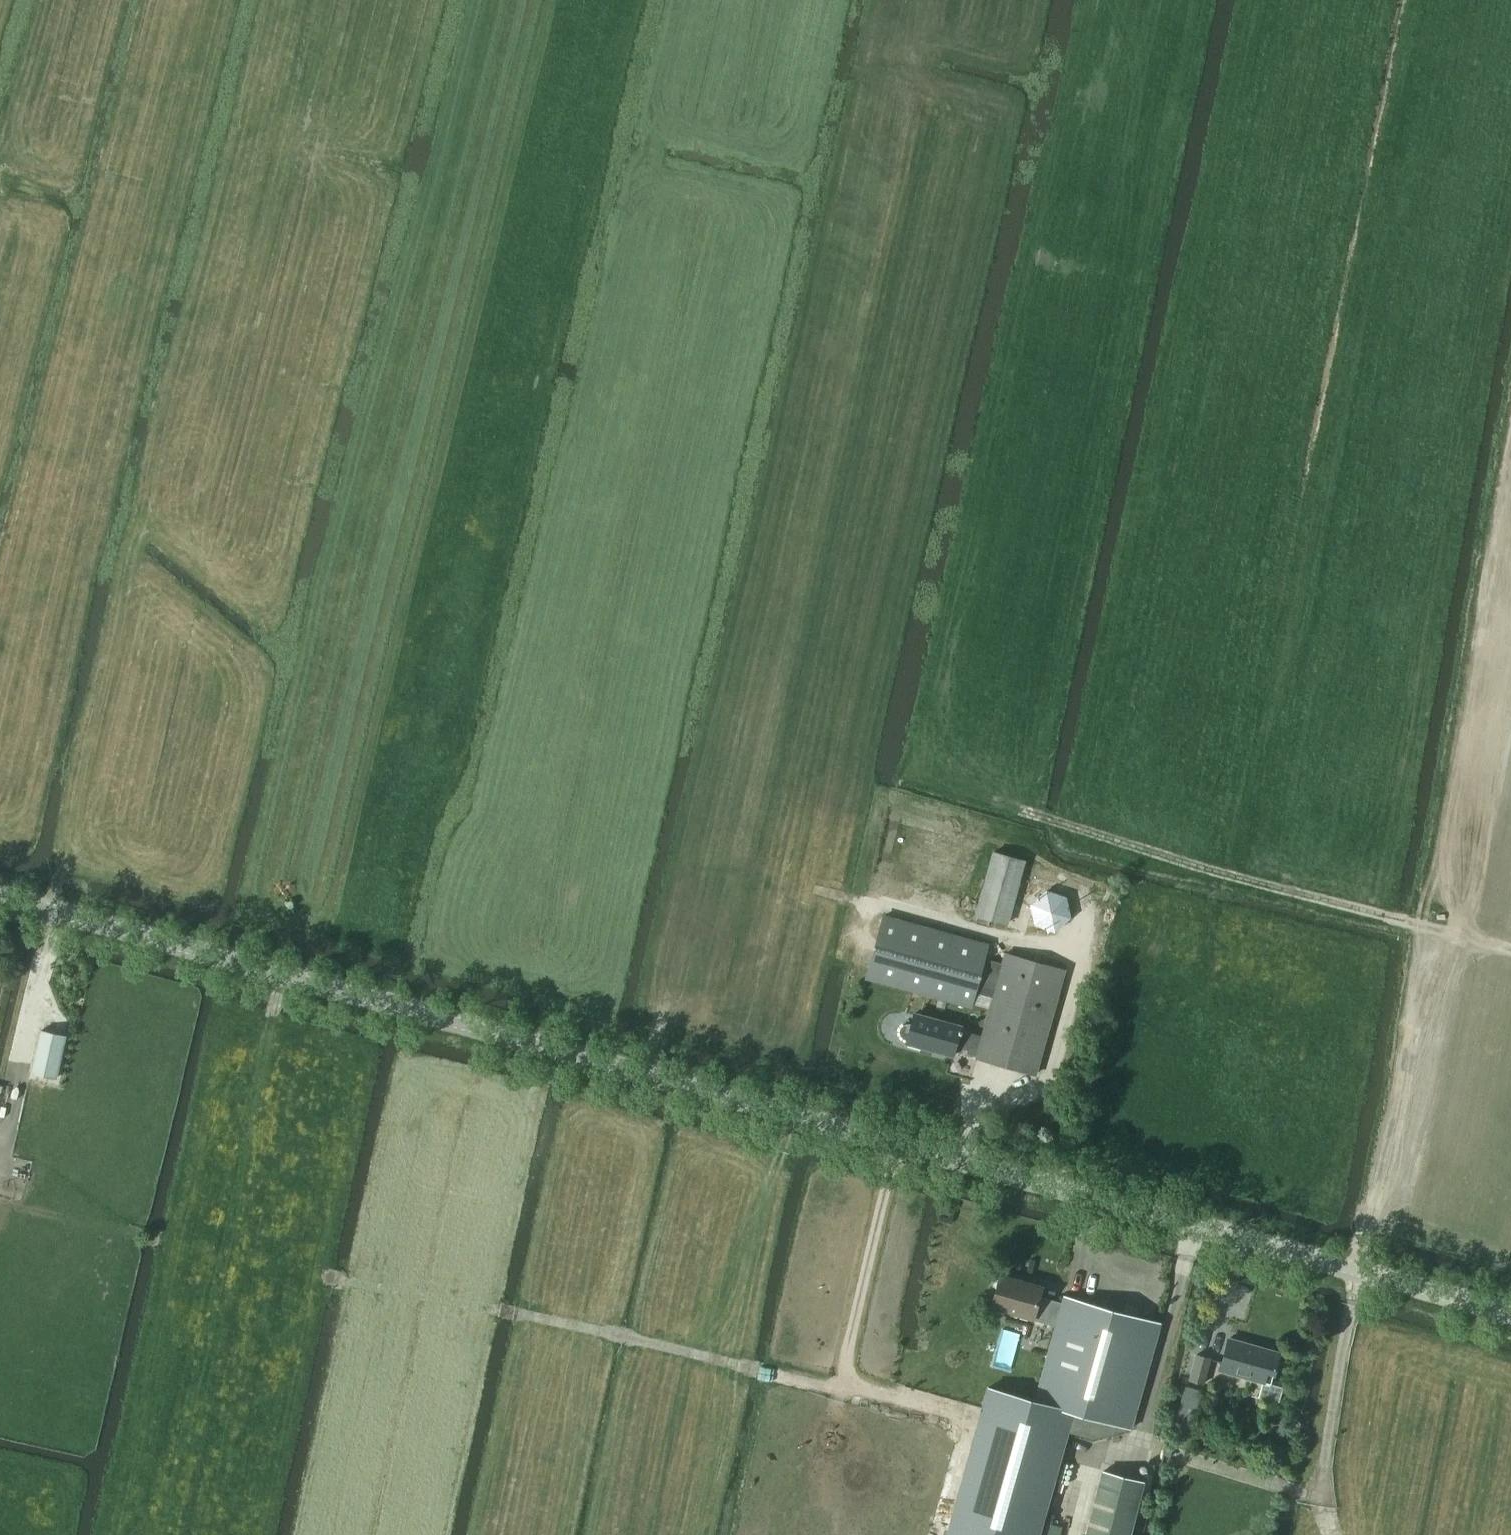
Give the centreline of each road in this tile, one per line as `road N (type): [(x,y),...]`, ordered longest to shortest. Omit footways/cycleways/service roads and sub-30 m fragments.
road 1 (unclassified): [(1510,1312),(0,897)]

